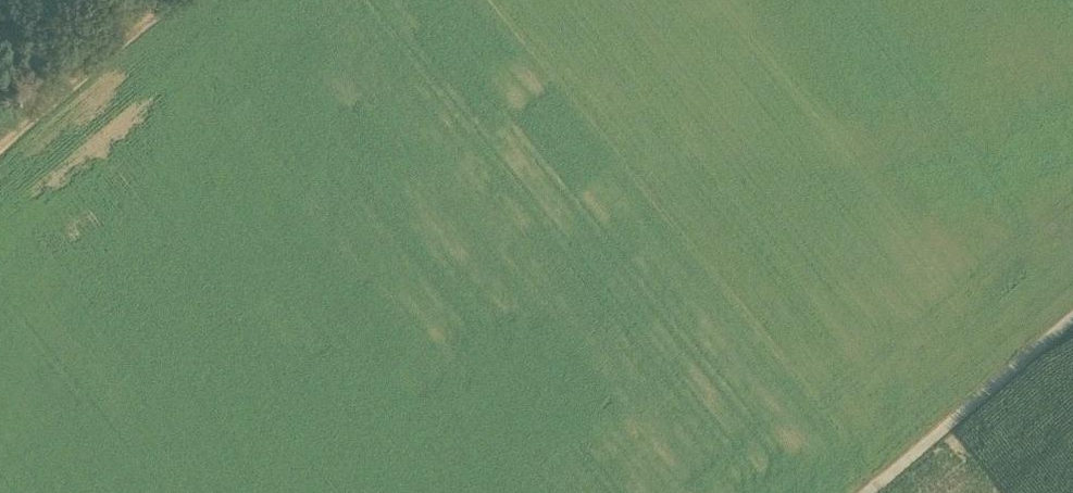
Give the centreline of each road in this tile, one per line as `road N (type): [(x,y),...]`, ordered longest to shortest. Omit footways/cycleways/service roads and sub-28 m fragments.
road 1 (track): [(866,492),(1072,316)]
road 2 (track): [(0,139),(171,0)]

